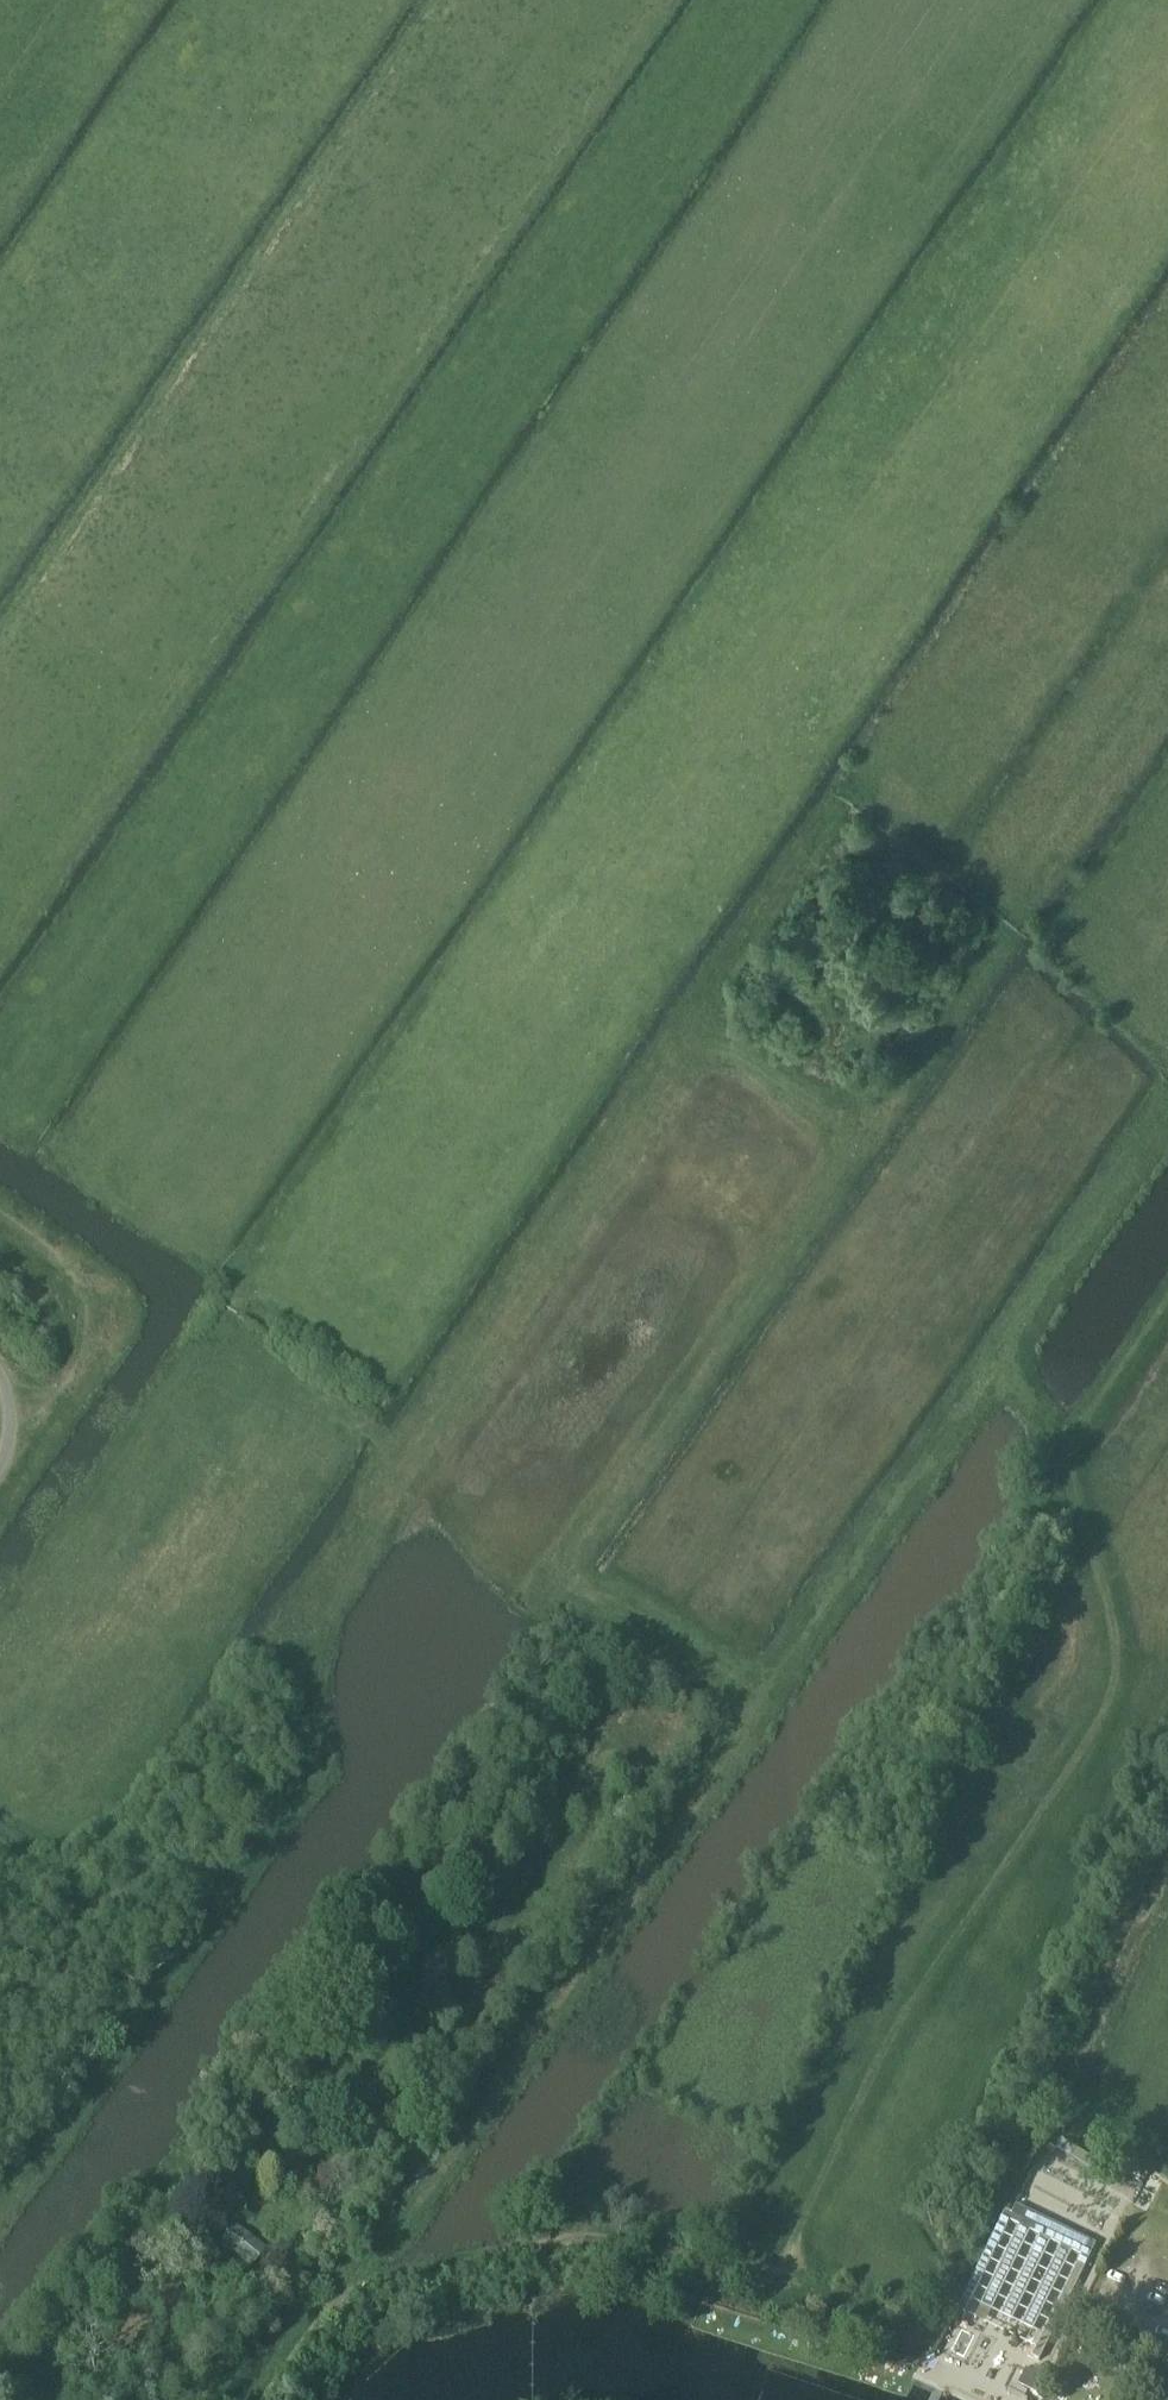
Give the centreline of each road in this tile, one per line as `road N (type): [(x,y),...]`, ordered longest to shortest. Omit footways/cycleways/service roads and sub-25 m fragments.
road 1 (track): [(266,2399),(354,2289),(556,2242),(614,2242),(773,2284)]
road 2 (track): [(0,1221),(56,1259),(79,1293),(88,1328),(83,1356),(6,1462)]

